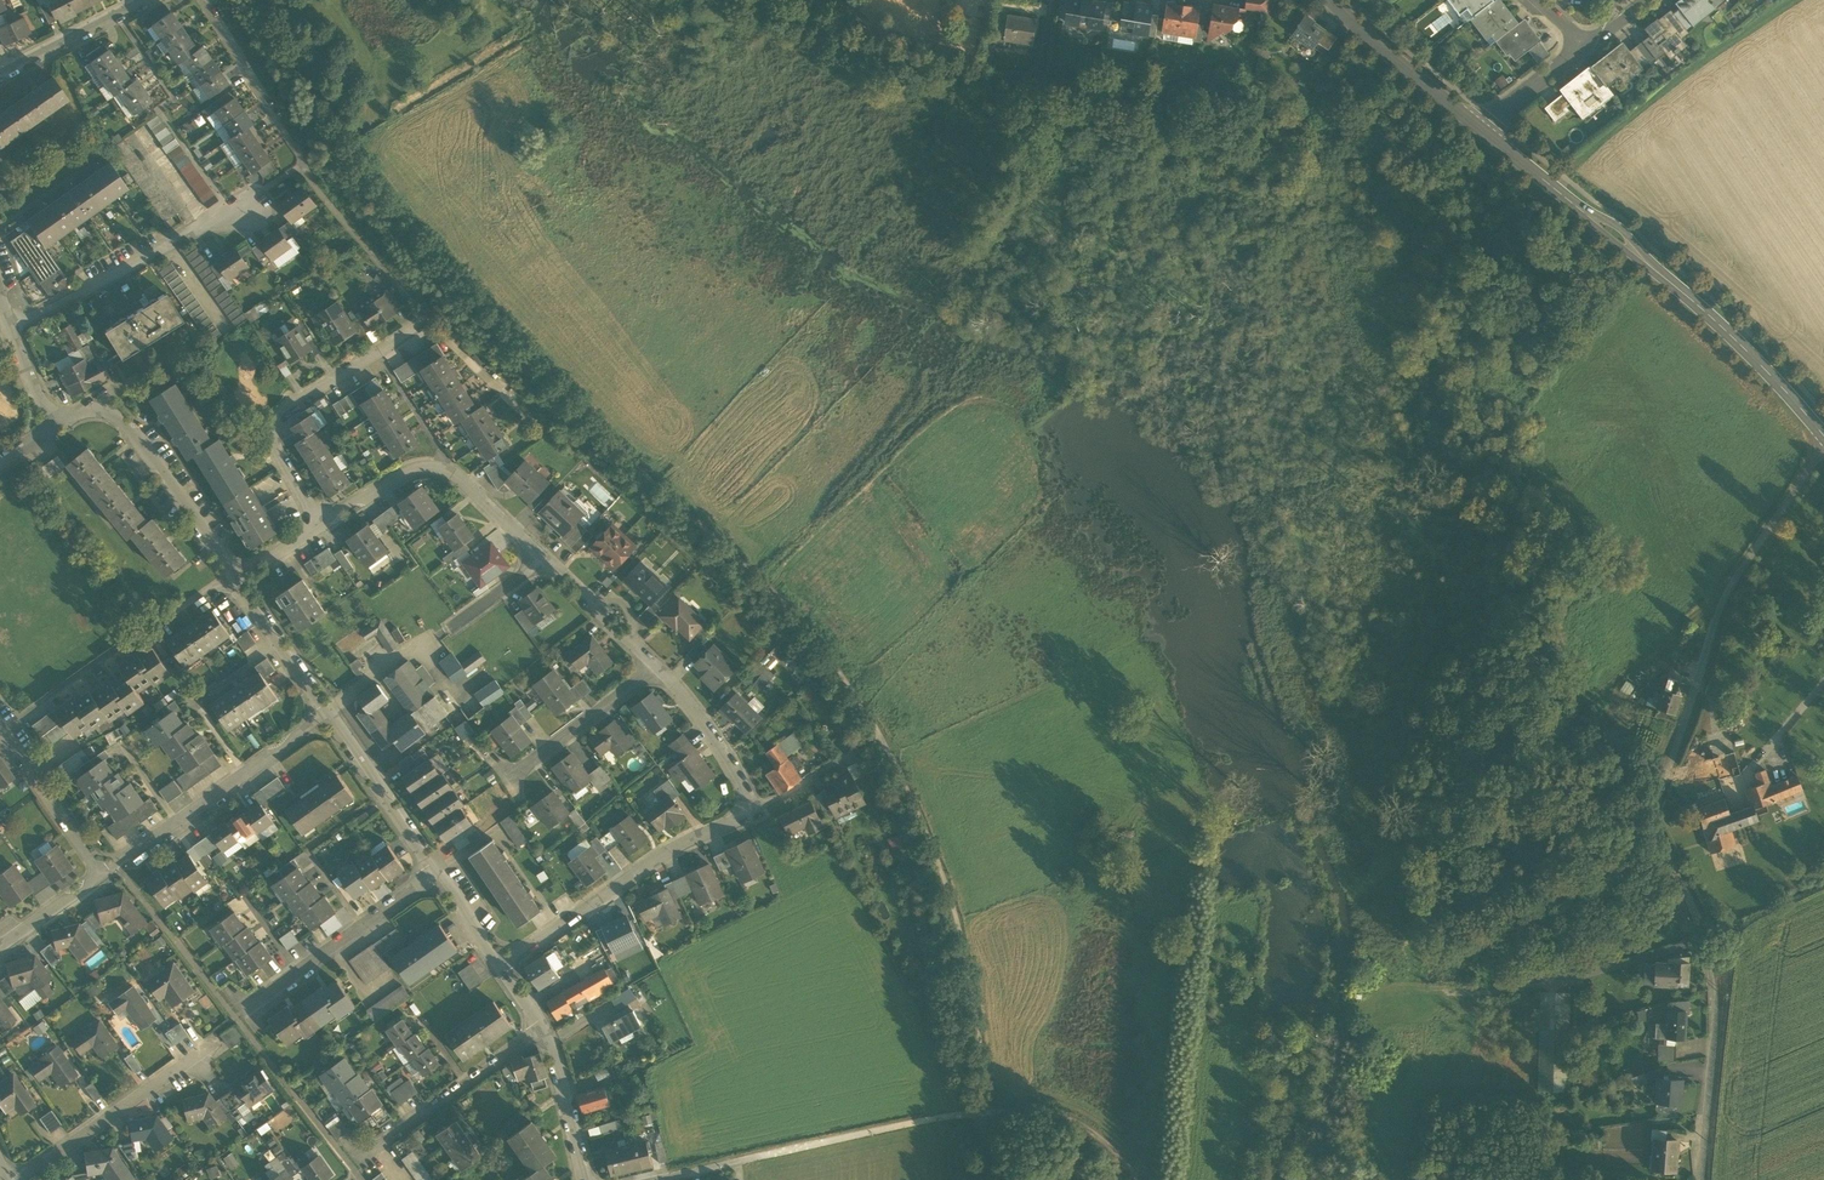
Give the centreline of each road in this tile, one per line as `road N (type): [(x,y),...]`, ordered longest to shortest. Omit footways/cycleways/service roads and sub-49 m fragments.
road 1 (track): [(980,1179),(981,1045),(962,931),(881,736),(830,659),(767,588),(637,467),(406,218),(353,150),(261,0)]
road 2 (residential): [(1703,1179),(1700,1151),(1719,1036),(1715,953),(1651,820),(1653,794),(1693,706),(1729,585),(1823,444)]
road 3 (track): [(1729,585),(1375,882)]
road 4 (tertiary): [(1823,436),(1703,310),(1484,127)]
road 5 (track): [(742,1161),(960,1112),(1063,1117),(1107,1136),(1142,1179)]
road 6 (residential): [(433,319),(281,413),(275,448),(322,525)]
road 7 (residential): [(509,969),(694,837),(753,811)]
road 8 (residential): [(9,330),(255,197)]
road 9 (residential): [(3,727),(213,584),(237,576)]
road 10 (residential): [(542,558),(442,465),(391,476),(322,525)]
road 11 (residential): [(328,713),(106,872)]
road 12 (residential): [(237,576),(119,417),(87,410),(52,417)]
road 13 (residential): [(437,871),(246,1008)]
road 14 (residential): [(14,1179),(206,1047)]
road 15 (residential): [(542,1028),(364,1154)]
road 16 (tertiary): [(1484,127),(1334,0)]
road 17 (residential): [(437,871),(328,713)]
road 18 (residential): [(658,665),(516,778)]
road 19 (residential): [(3,727),(106,872)]
road 20 (residential): [(201,0),(297,148)]
road 21 (residential): [(753,811),(712,732),(658,665)]
road 22 (residential): [(328,713),(237,576)]
road 23 (residential): [(0,70),(144,0)]
road 24 (residential): [(587,1179),(565,1078),(542,1028)]
road 25 (residential): [(658,665),(542,558)]
road 26 (residential): [(1484,127),(1583,44)]
road 27 (residential): [(106,872),(0,938)]
road 28 (residential): [(542,558),(442,630)]
road 29 (residential): [(509,969),(437,871)]

